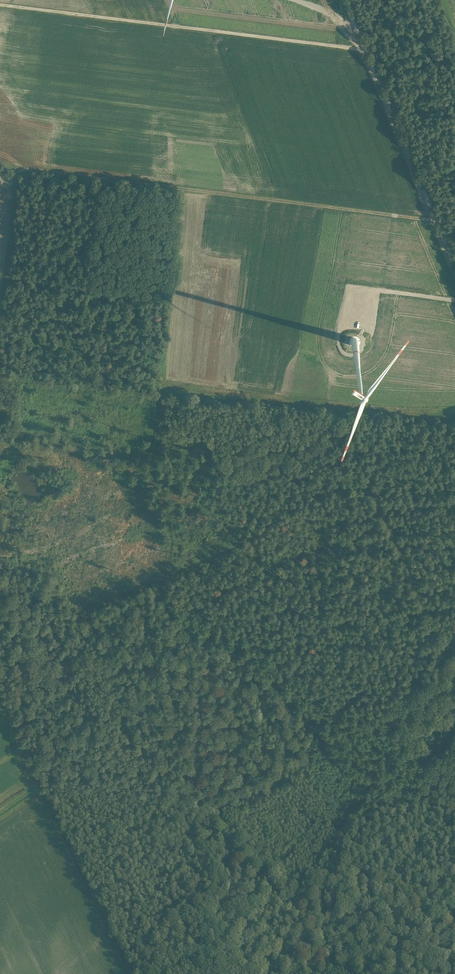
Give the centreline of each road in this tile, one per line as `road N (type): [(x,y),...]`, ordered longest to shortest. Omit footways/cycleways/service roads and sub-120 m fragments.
road 1 (track): [(438,219),(0,165)]
road 2 (track): [(0,5),(361,48)]
road 3 (track): [(342,0),(454,262)]
road 4 (track): [(454,299),(357,286),(353,327)]

